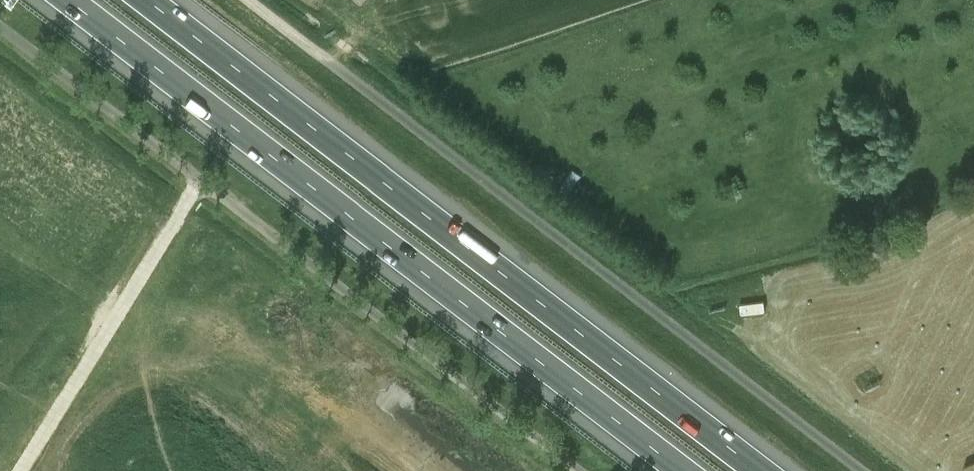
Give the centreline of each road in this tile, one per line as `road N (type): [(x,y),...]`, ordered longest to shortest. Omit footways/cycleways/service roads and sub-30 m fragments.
road 1 (unclassified): [(869,470),(251,0)]
road 2 (motorway): [(70,0),(686,470)]
road 3 (motorway): [(761,470),(147,0)]
road 4 (unclassified): [(582,470),(0,27)]

